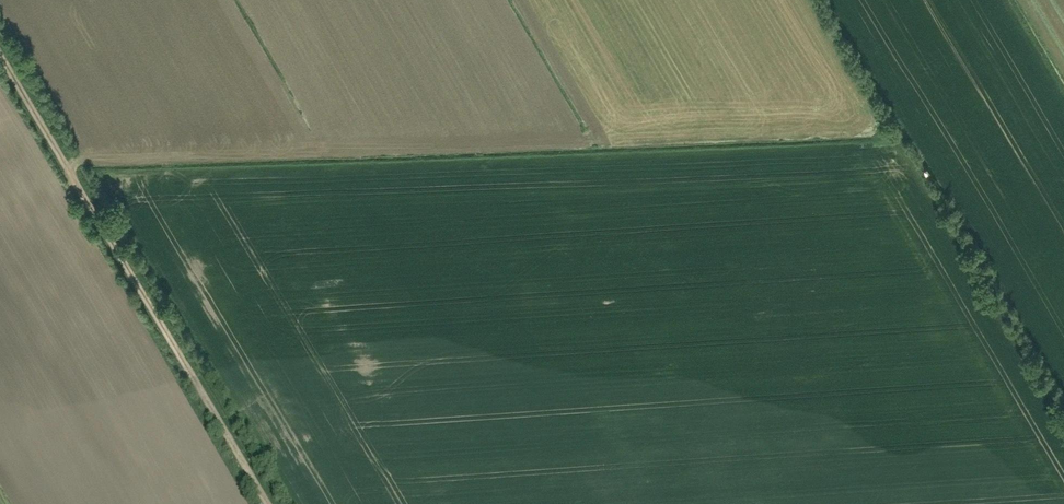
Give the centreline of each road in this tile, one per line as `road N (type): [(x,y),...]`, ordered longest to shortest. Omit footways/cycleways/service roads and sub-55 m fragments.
road 1 (track): [(267,503),(0,49)]

